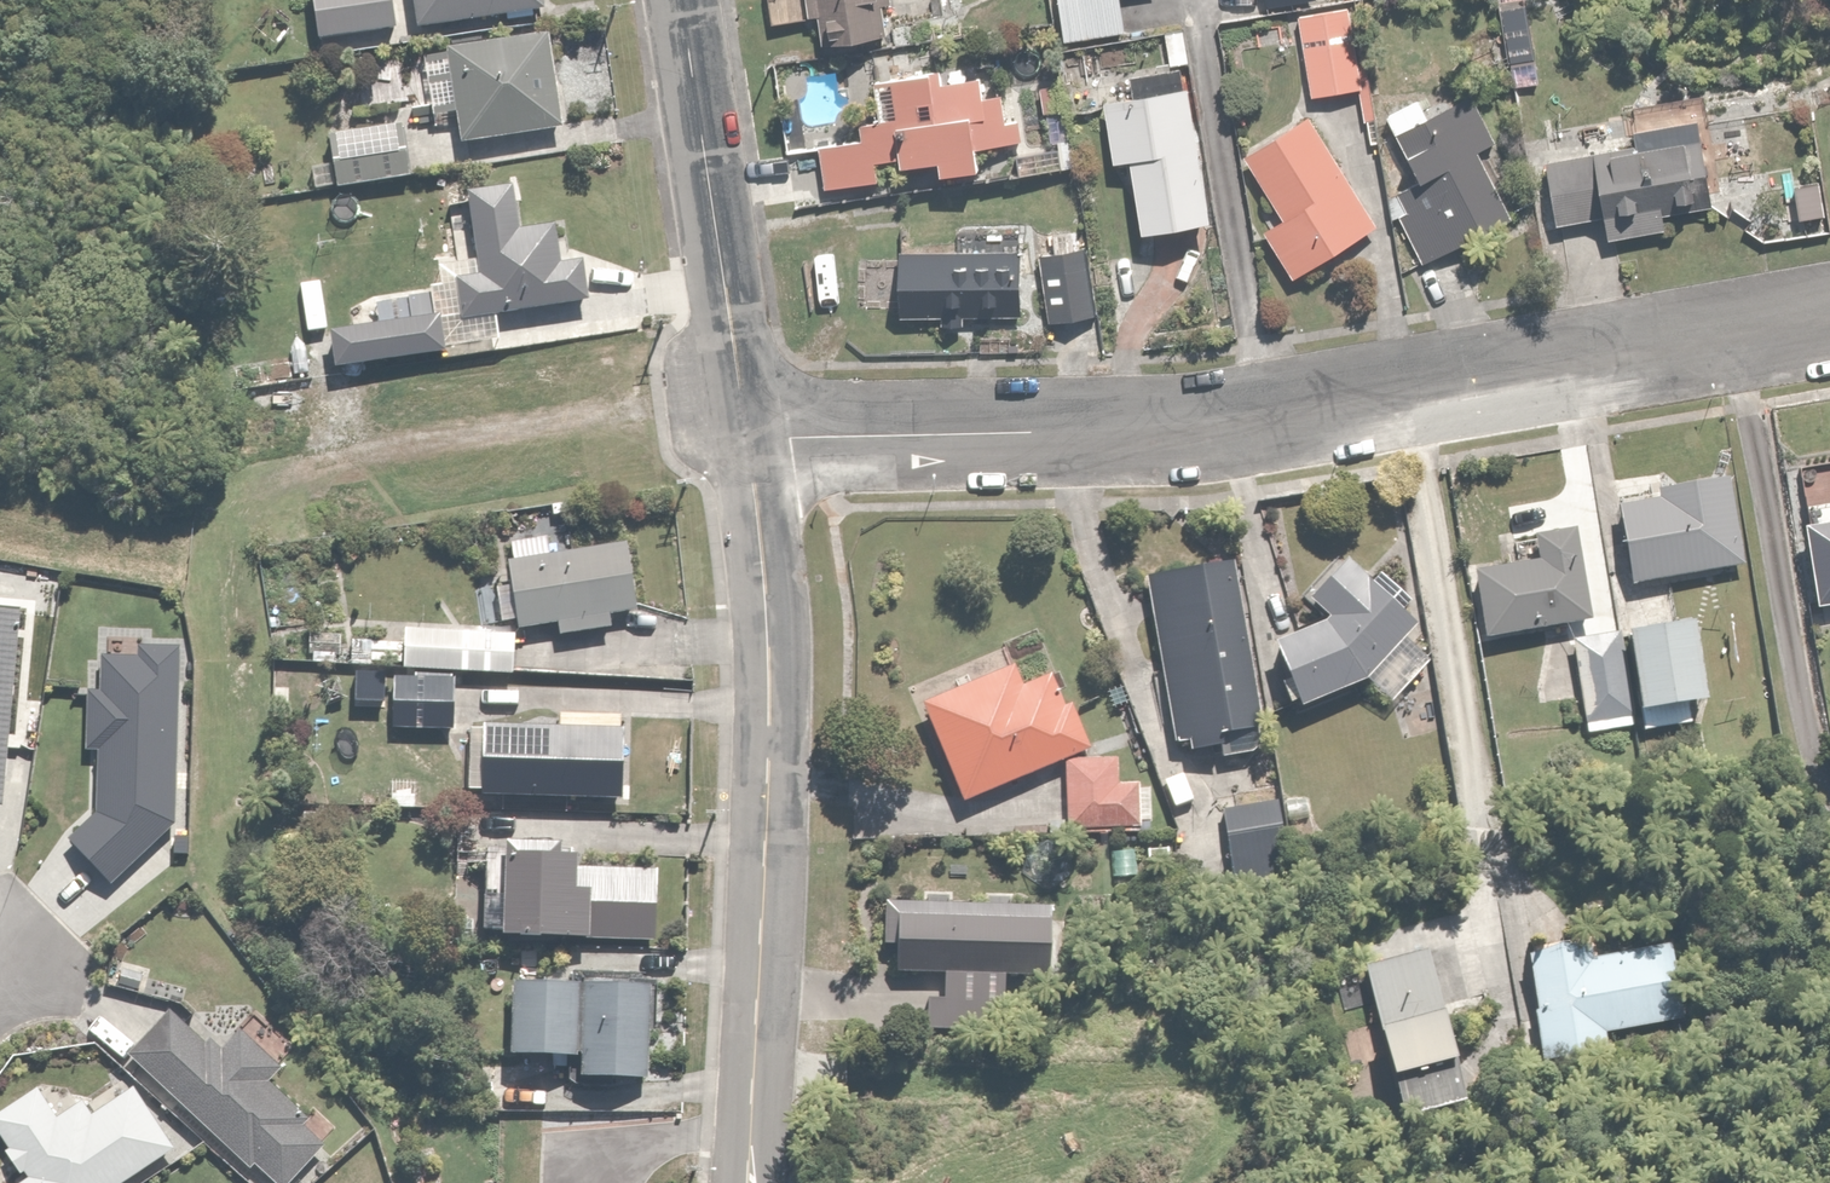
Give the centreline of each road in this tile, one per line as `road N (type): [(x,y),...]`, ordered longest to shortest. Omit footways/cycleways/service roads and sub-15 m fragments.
road 1 (residential): [(747,439),(1221,419),(1829,312)]
road 2 (residential): [(747,439),(770,623),(753,1182)]
road 3 (residential): [(686,0),(747,439)]

